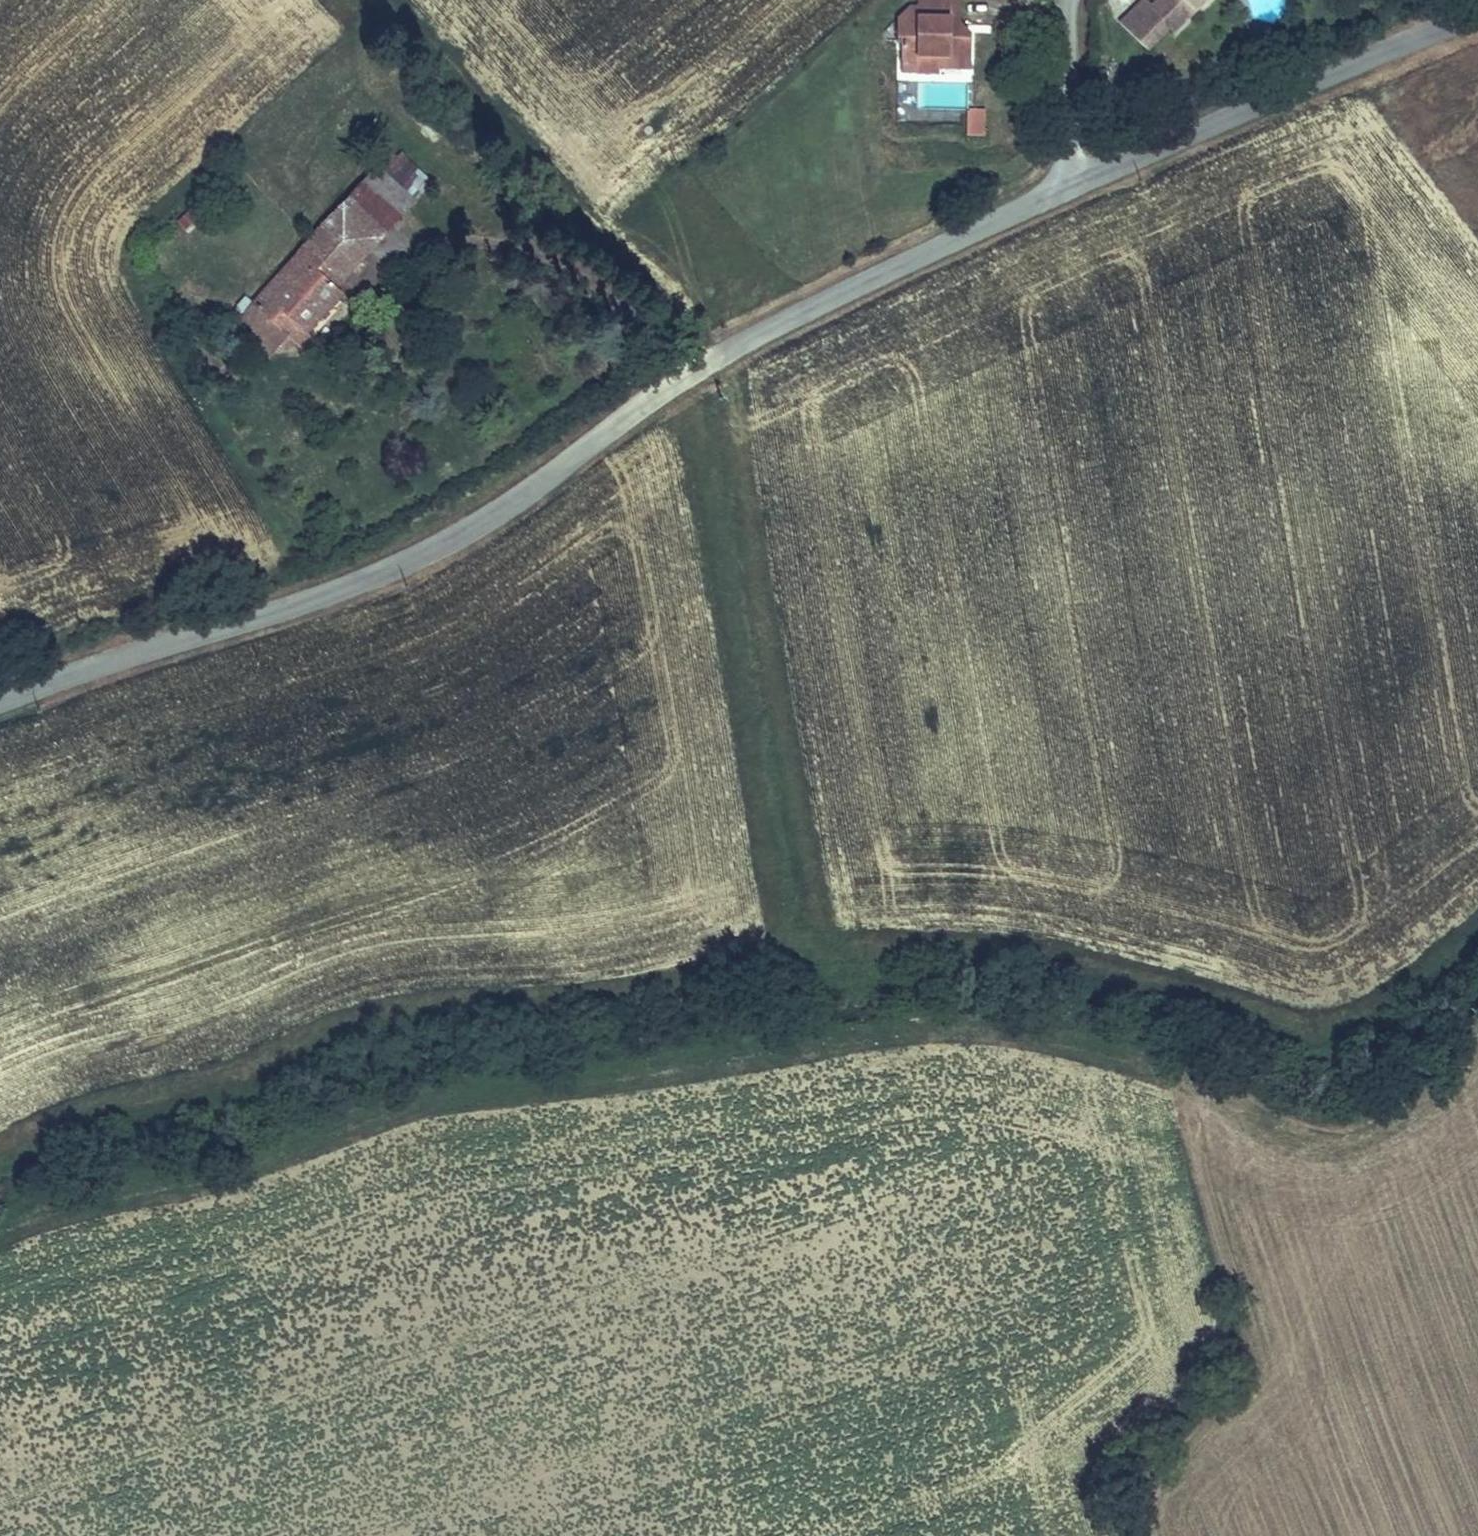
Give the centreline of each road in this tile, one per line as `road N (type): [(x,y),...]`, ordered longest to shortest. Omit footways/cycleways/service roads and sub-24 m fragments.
road 1 (tertiary): [(1477,14),(820,295),(686,375),(462,531),(324,592),(0,706)]

